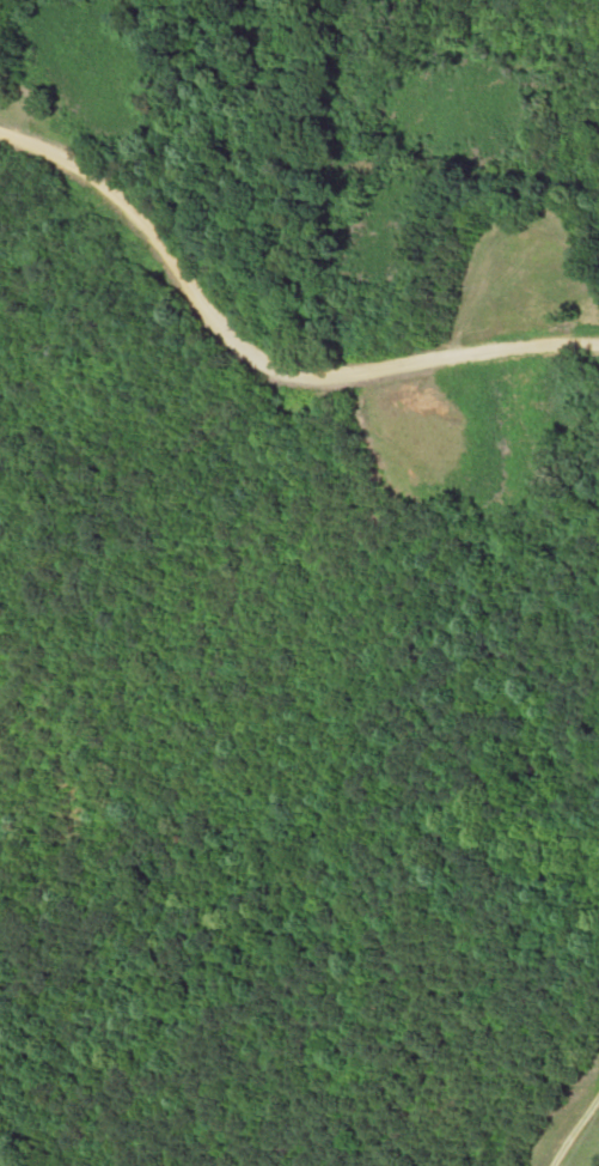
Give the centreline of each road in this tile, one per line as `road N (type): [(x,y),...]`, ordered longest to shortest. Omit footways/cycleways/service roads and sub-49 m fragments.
road 1 (residential): [(598,341),(564,338),(360,379),(279,378),(252,366),(209,322),(116,194),(81,162),(56,144),(0,128)]

